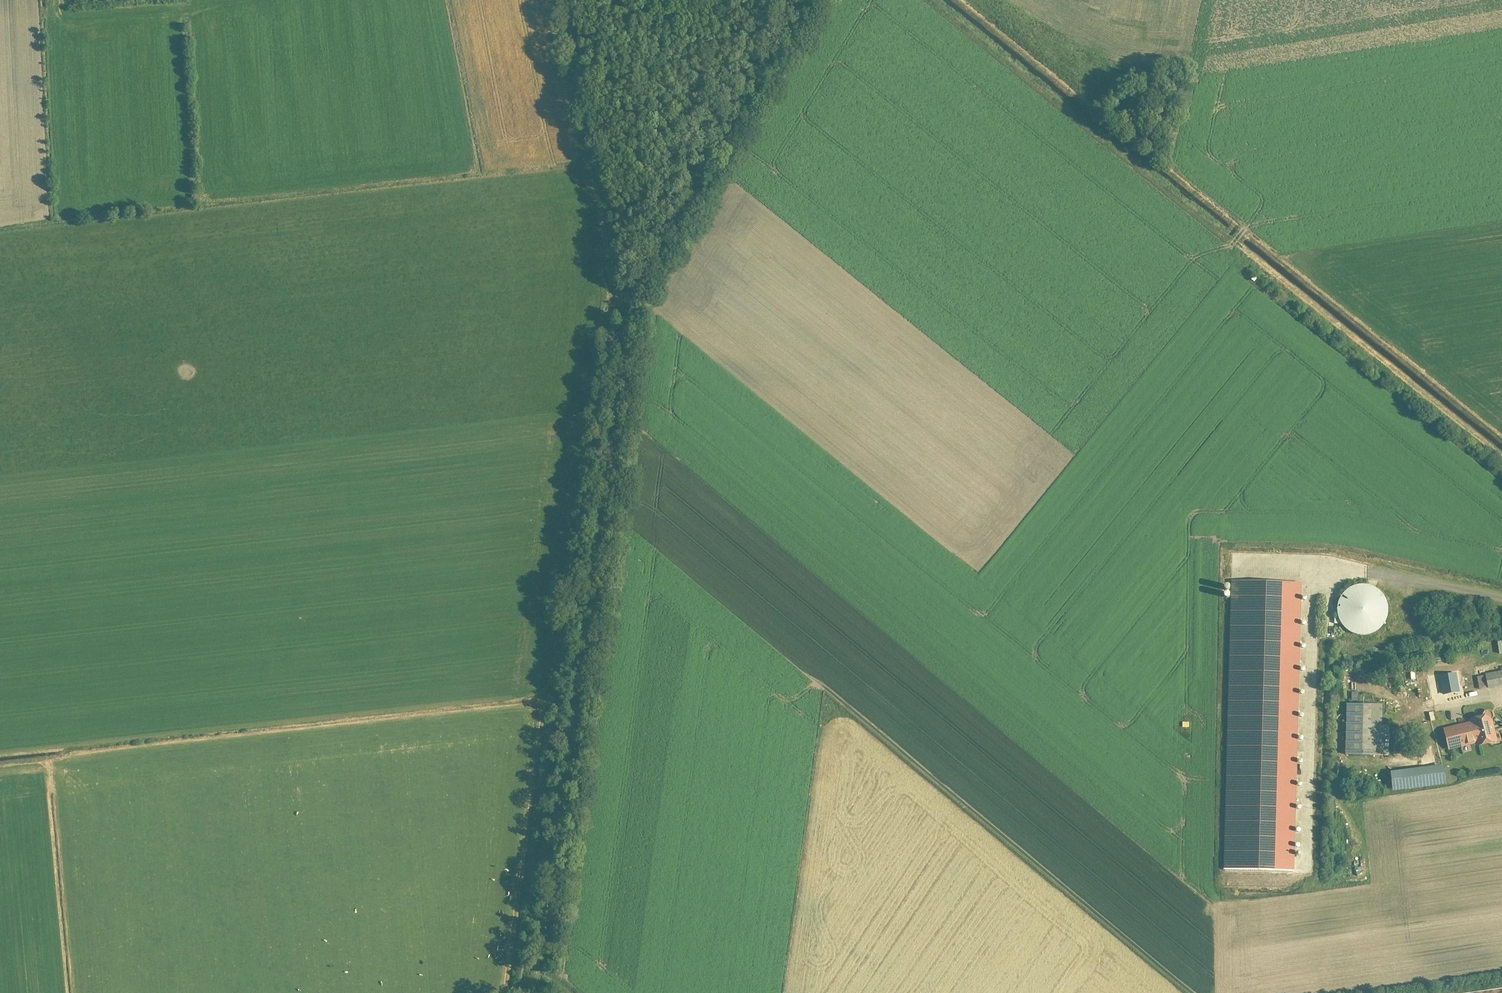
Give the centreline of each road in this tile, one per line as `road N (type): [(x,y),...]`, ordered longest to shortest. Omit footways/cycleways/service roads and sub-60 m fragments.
road 1 (track): [(561,0),(617,296)]

